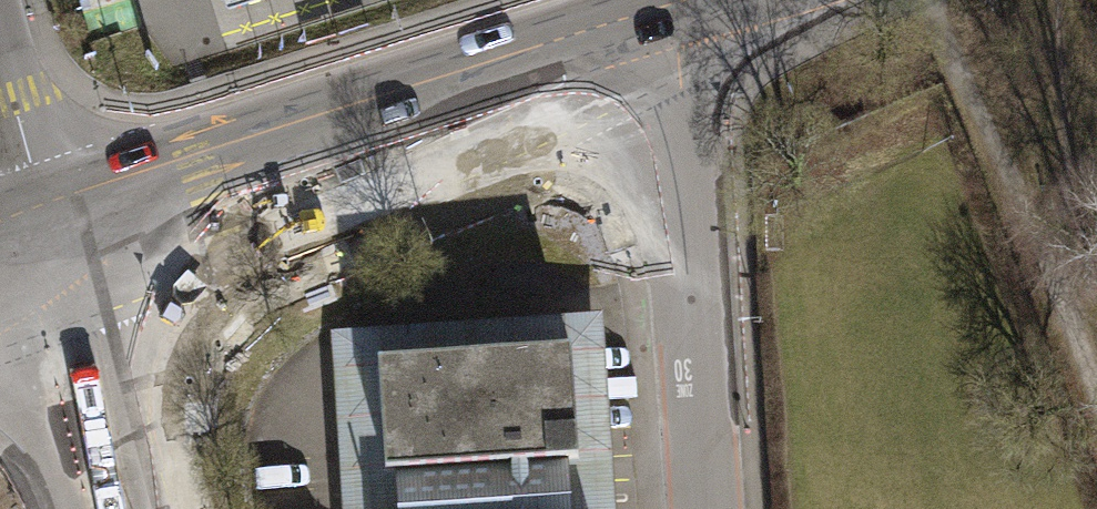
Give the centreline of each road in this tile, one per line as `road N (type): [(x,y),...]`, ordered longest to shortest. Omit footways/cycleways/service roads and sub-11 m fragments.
road 1 (secondary): [(62,304),(226,250),(563,109),(629,46)]
road 2 (secondary): [(629,46),(535,48),(42,218)]
road 3 (unclassified): [(711,508),(678,192),(629,46)]
road 4 (secondary): [(117,508),(62,304)]
road 5 (unclassified): [(0,41),(42,218)]

